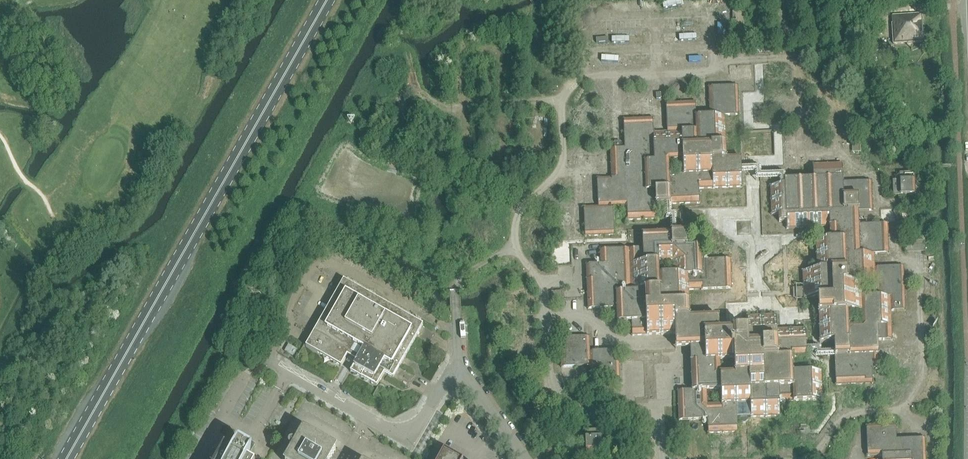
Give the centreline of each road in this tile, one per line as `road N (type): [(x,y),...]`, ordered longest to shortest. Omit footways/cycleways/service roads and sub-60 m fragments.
road 1 (primary): [(66,458),(328,0)]
road 2 (unclassified): [(266,363),(389,433),(416,427),(455,361)]
road 3 (unclassified): [(526,458),(455,361)]

